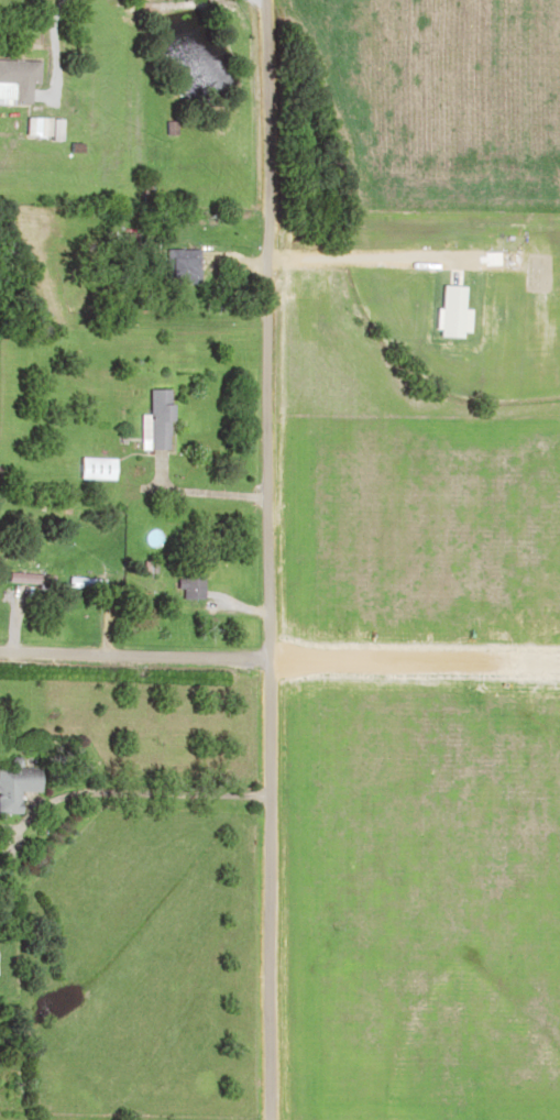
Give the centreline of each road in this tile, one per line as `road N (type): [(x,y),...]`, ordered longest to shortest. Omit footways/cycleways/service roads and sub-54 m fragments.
road 1 (residential): [(267,1119),(251,654),(254,0)]
road 2 (residential): [(251,654),(189,666),(0,659)]

